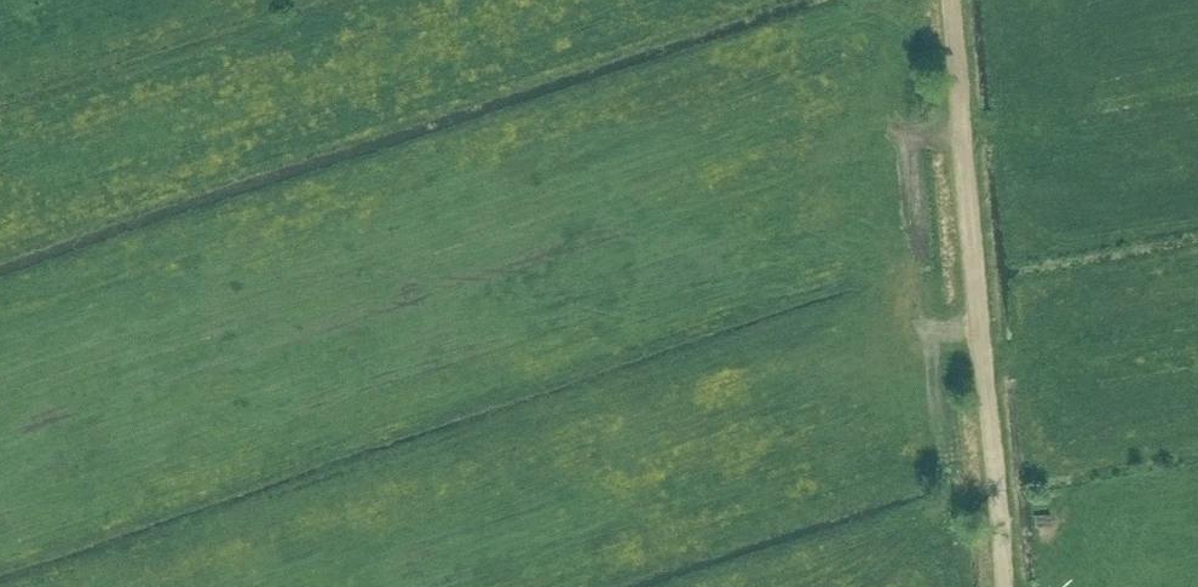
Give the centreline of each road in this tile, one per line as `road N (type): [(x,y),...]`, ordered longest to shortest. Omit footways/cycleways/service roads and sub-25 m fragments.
road 1 (track): [(993,586),(942,0)]

